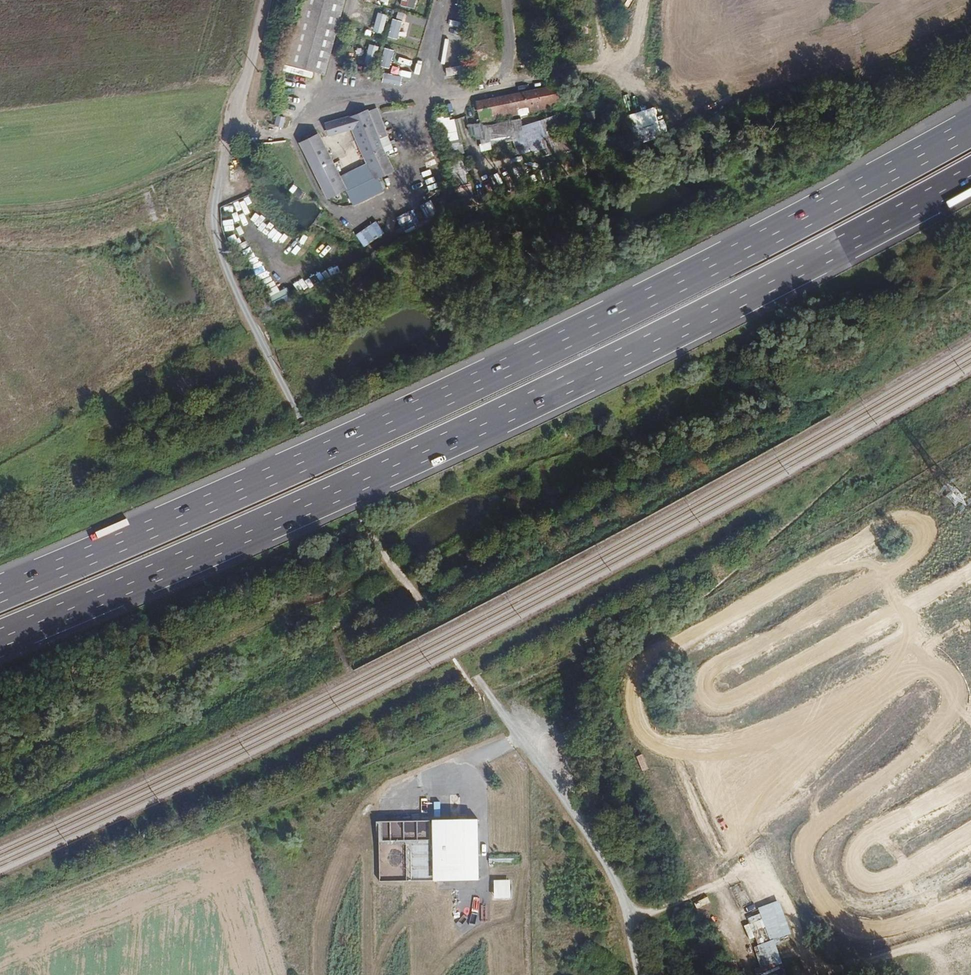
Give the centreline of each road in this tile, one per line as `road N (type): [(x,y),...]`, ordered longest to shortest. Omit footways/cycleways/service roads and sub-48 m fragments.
road 1 (motorway): [(970,127),(395,419),(0,592)]
road 2 (motorway): [(0,637),(296,511),(628,356),(970,176)]
road 3 (track): [(264,0),(214,184),(207,223),(214,244),(272,374),(332,481),(505,710)]
road 4 (track): [(242,190),(231,193),(226,144),(73,206),(0,212)]
road 5 (unclassified): [(533,974),(532,764),(507,735)]
road 6 (unclassified): [(379,811),(346,866),(325,928),(320,974)]

